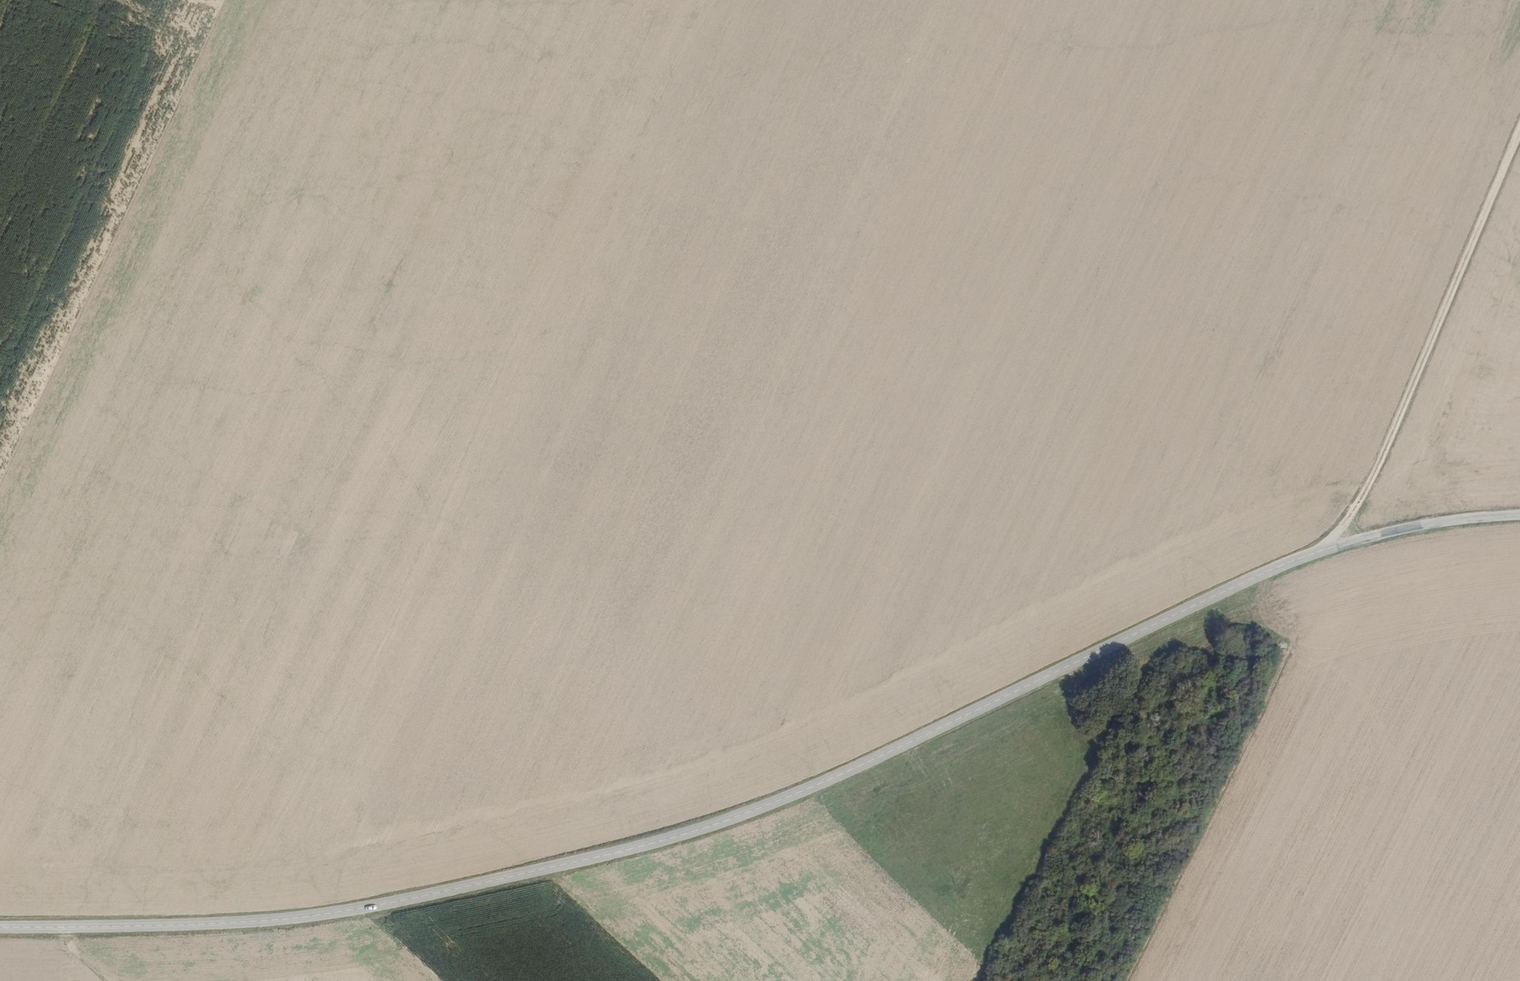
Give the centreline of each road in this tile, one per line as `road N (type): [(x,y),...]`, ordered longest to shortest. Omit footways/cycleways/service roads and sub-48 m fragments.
road 1 (tertiary): [(1519,515),(1388,532),(1285,564),(818,784),(629,850),(305,917),(0,928)]
road 2 (track): [(1321,551),(1375,473),(1519,124)]

